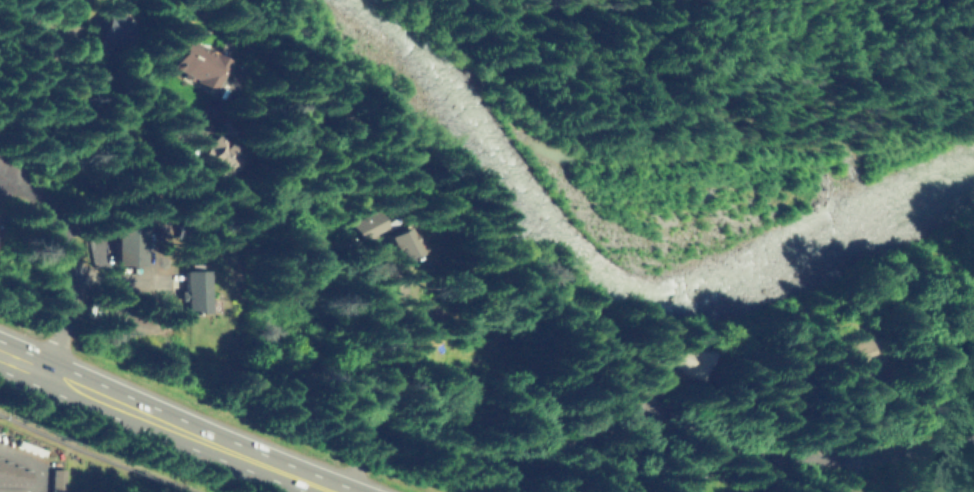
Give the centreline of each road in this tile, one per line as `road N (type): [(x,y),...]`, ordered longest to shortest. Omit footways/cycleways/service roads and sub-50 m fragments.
road 1 (trunk): [(335,491),(0,353)]
road 2 (residential): [(973,438),(782,454),(625,401)]
road 3 (residential): [(45,372),(74,270),(60,224),(26,186),(0,173)]
road 4 (residential): [(60,224),(141,208),(170,181),(185,138)]

